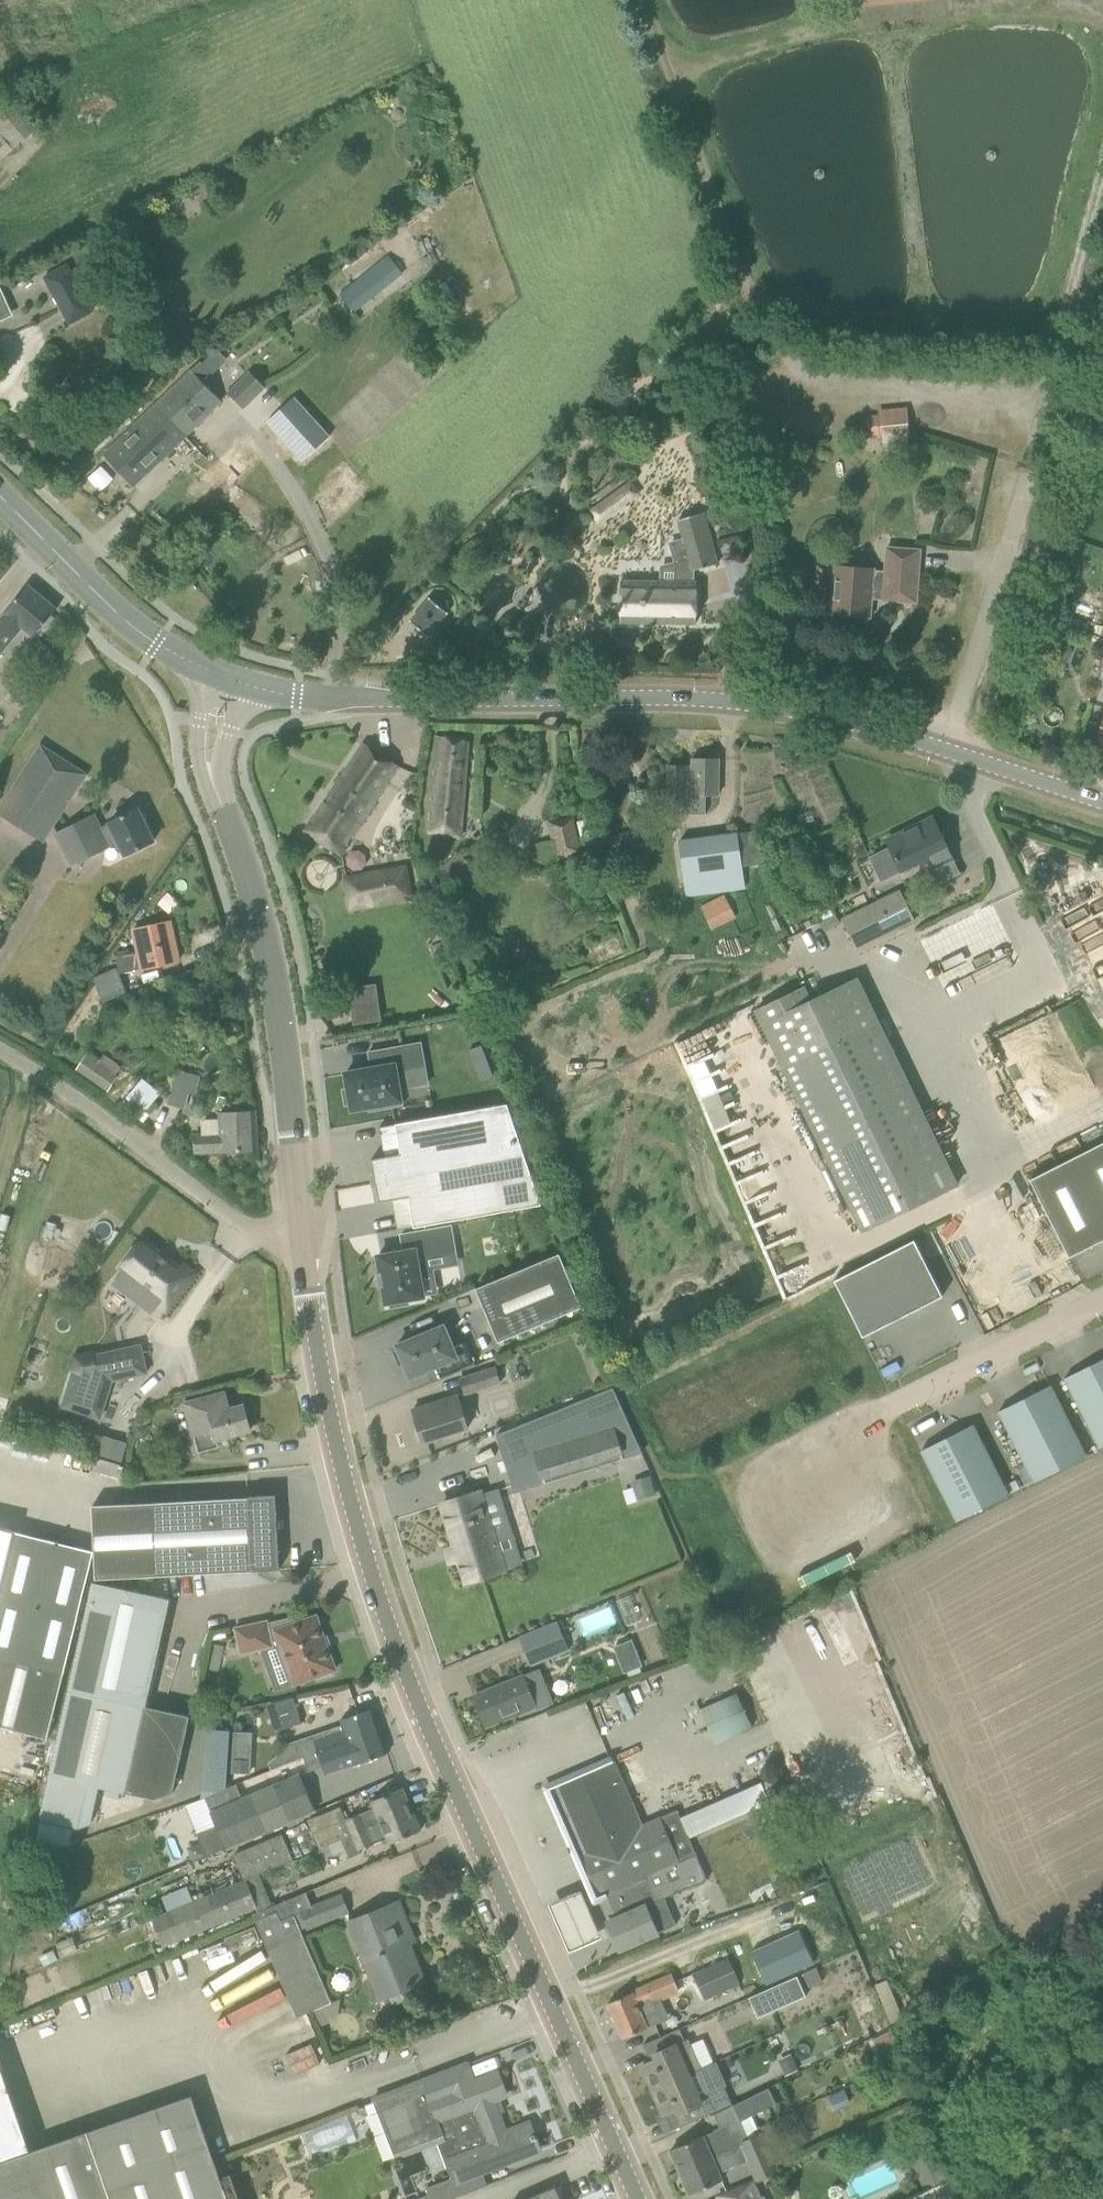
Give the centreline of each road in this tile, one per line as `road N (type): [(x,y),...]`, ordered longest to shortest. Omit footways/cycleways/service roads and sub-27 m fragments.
road 1 (tertiary): [(639,2198),(413,1689),(337,1450),(308,1272)]
road 2 (tertiary): [(1102,801),(895,734),(717,699),(393,699),(253,687)]
road 3 (tertiary): [(308,1272),(271,957),(211,785)]
road 4 (track): [(1102,348),(982,762)]
road 5 (unclassified): [(1102,1290),(737,1465)]
road 6 (unclassified): [(308,1272),(146,1149),(0,1054)]
road 7 (tertiary): [(208,671),(114,612),(0,499)]

